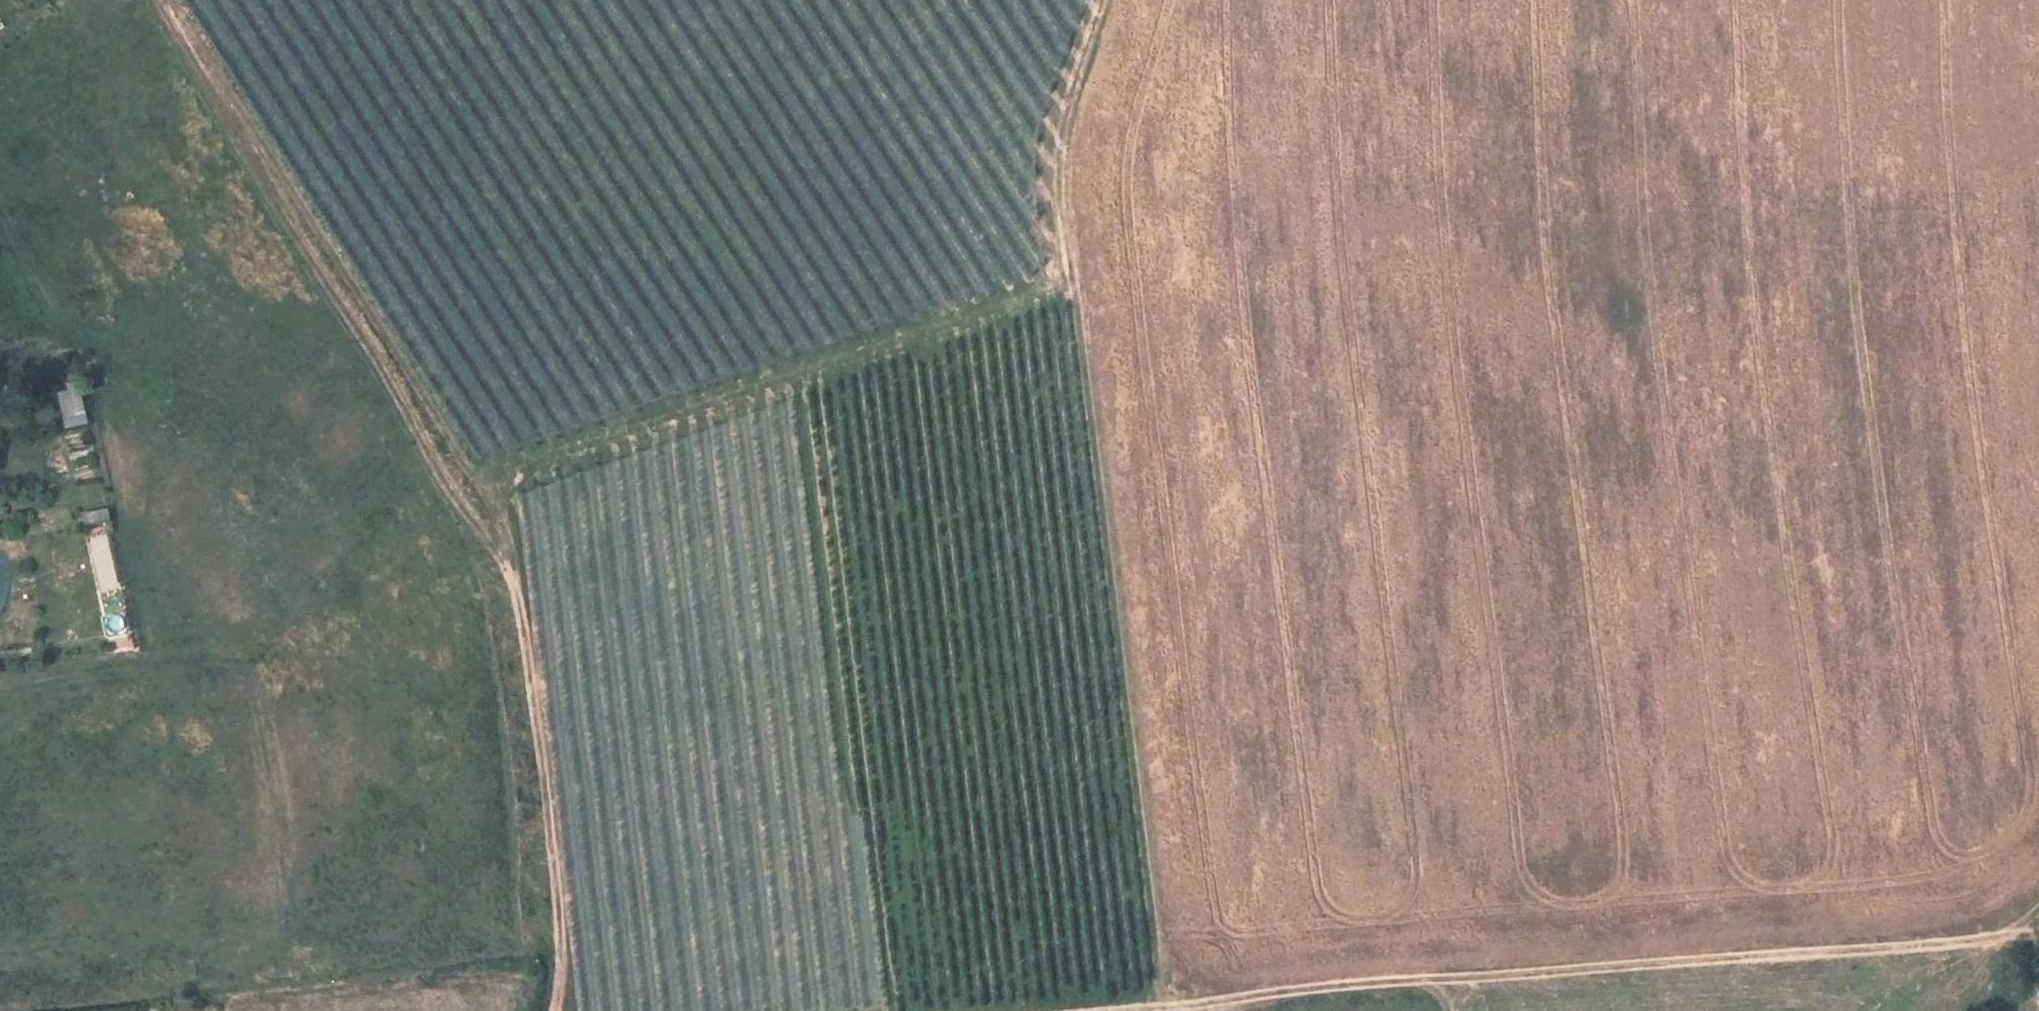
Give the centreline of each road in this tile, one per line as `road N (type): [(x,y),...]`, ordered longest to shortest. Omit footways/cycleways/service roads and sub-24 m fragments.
road 1 (track): [(164,0),(453,494),(512,576),(561,936),(556,1010)]
road 2 (track): [(1106,0),(1063,147),(1062,190),(1163,1008)]
road 3 (track): [(2038,935),(1363,982),(1134,1010)]

